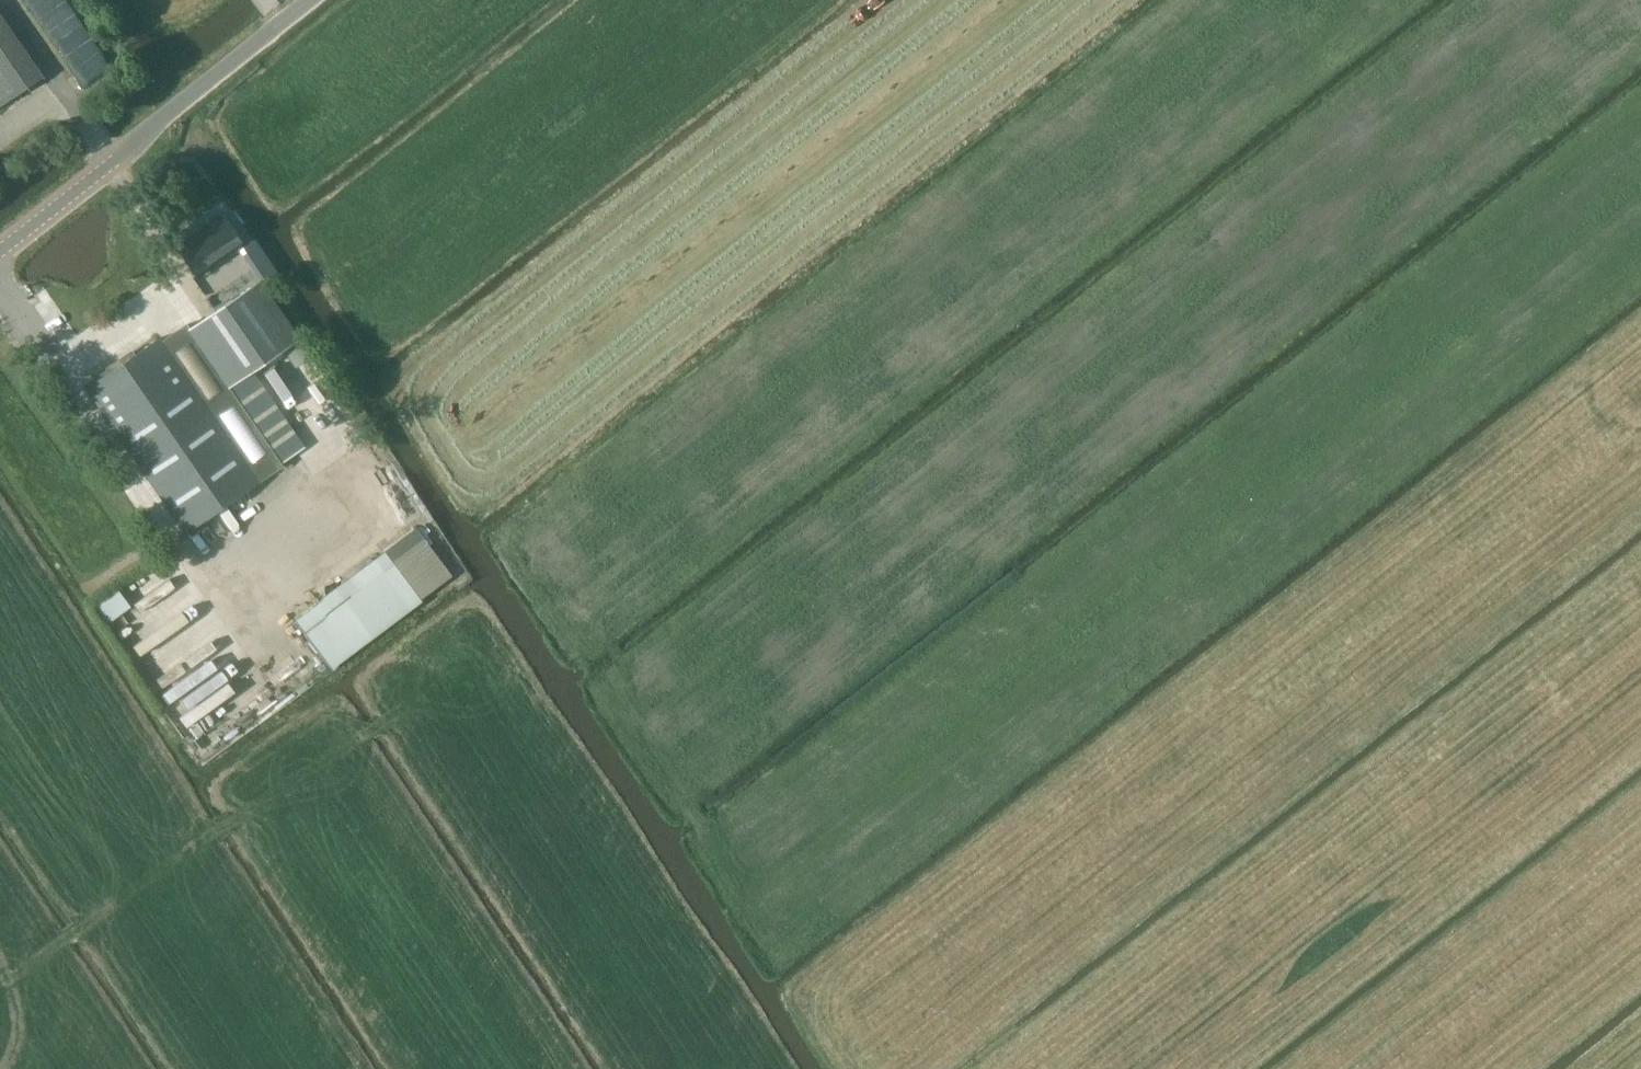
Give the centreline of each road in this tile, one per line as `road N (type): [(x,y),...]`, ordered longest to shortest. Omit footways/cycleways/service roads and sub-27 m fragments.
road 1 (unclassified): [(0,247),(309,0)]

